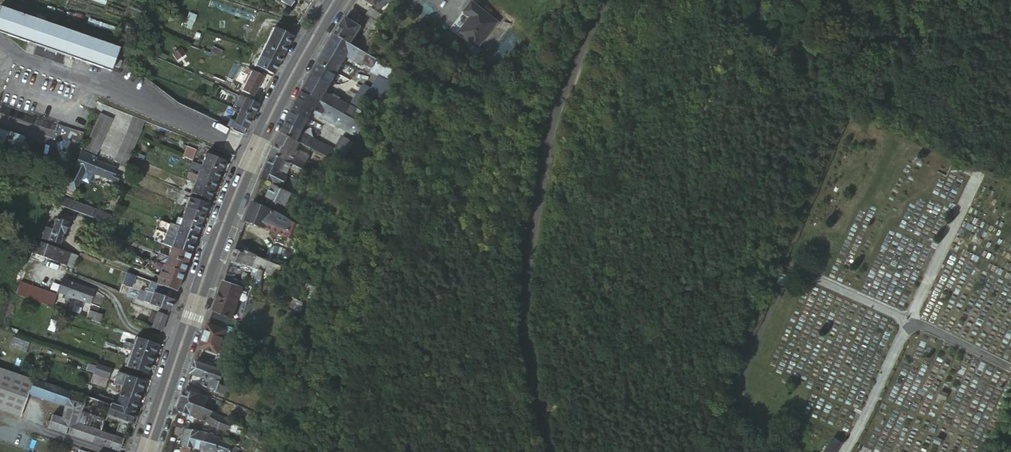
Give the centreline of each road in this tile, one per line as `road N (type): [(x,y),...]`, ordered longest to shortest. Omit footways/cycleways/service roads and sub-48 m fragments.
road 1 (secondary): [(146,451),(237,188),(335,0)]
road 2 (unclassified): [(549,451),(526,333),(527,274),(551,131),(607,0)]
road 3 (track): [(540,420),(664,300),(710,274),(755,261),(790,269)]

